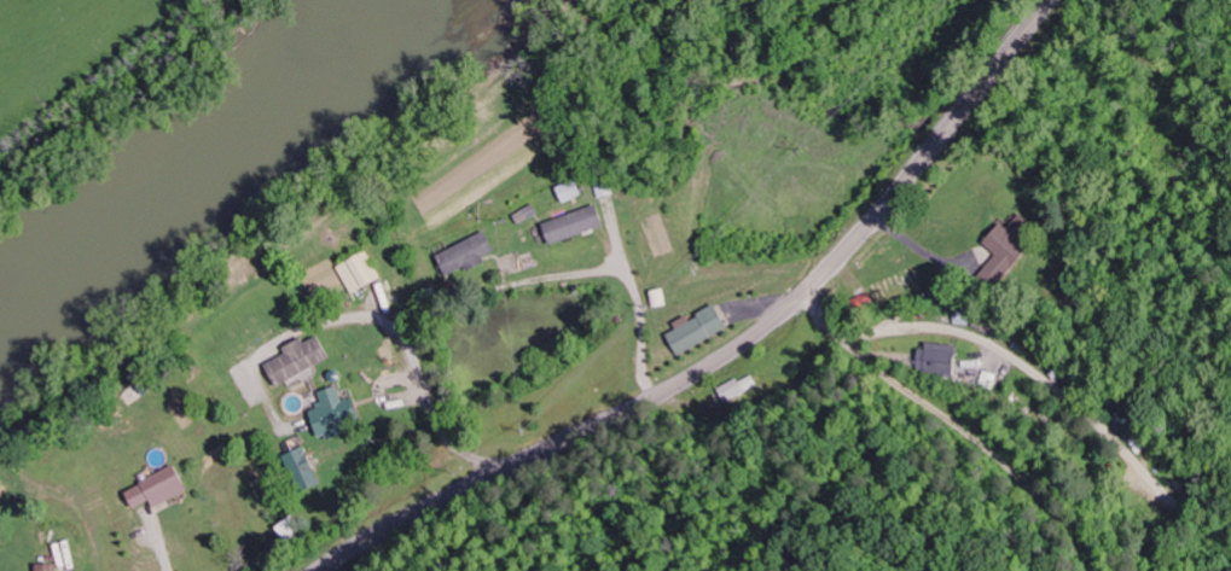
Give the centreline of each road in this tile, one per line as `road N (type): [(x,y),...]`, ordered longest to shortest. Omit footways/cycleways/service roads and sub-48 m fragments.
road 1 (secondary): [(1050,0),(849,245),(748,339),(322,570)]
road 2 (residential): [(801,295),(850,333),(941,327),(985,338),(1074,401),(1172,500),(1230,541)]

